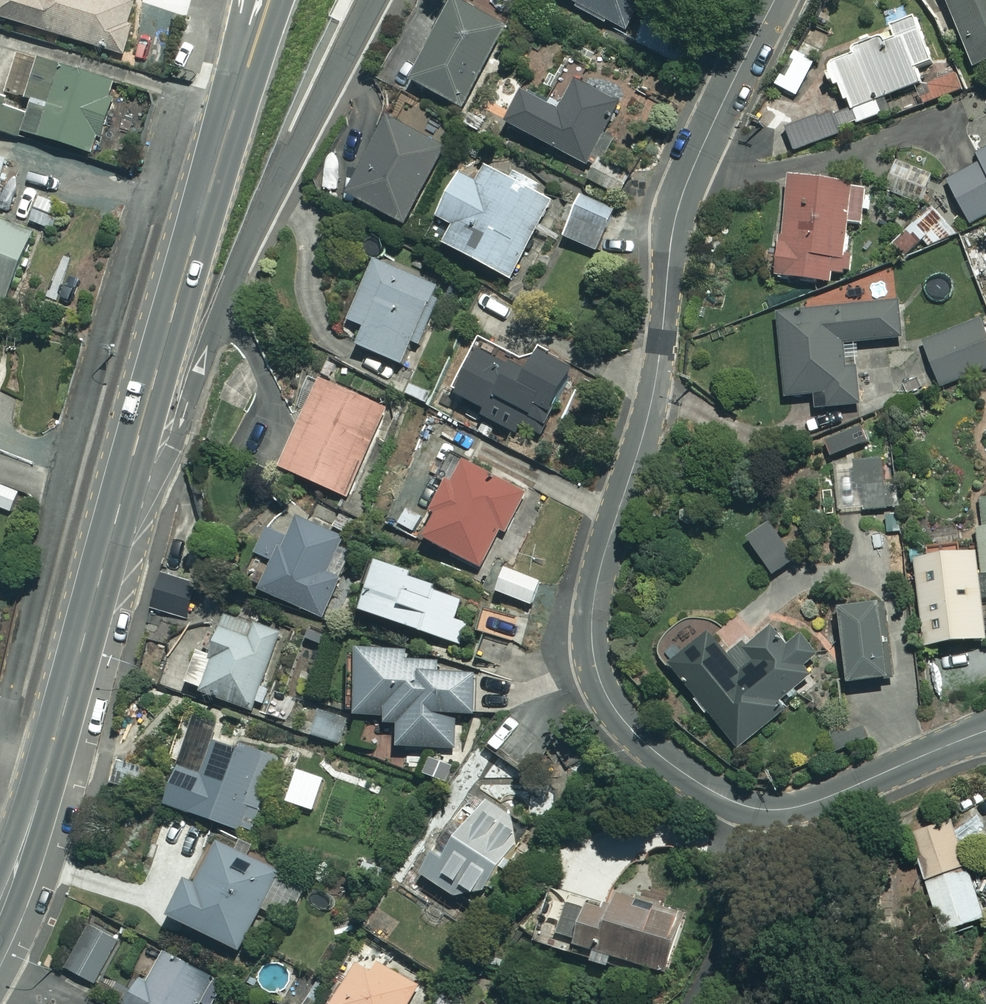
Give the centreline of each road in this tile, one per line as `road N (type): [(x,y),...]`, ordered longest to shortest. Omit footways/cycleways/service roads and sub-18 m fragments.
road 1 (residential): [(985,731),(825,799),(765,811),(735,804),(664,758),(597,680),(589,649),(595,590),(657,375),(677,213),(776,0)]
road 2 (residential): [(375,0),(220,315),(173,448),(115,523)]
road 3 (secondary): [(235,107),(115,523)]
road 4 (secondary): [(115,523),(38,801),(0,906)]

